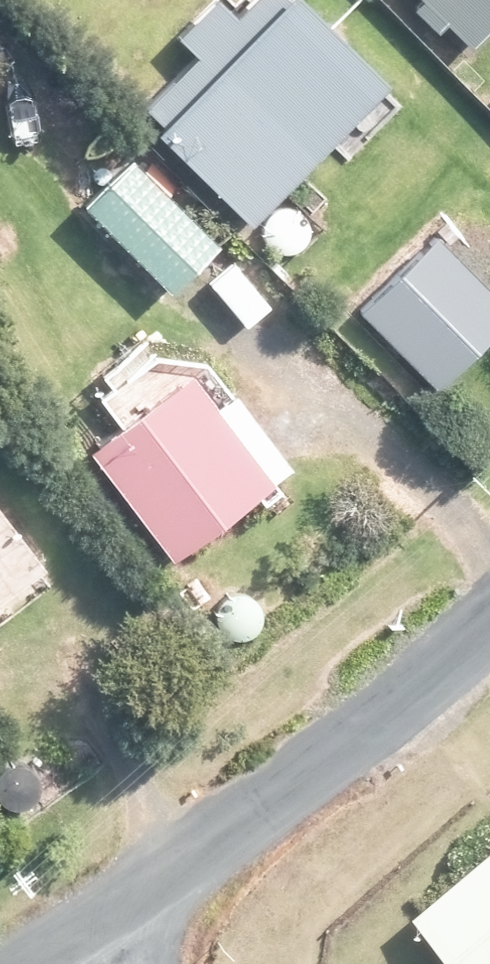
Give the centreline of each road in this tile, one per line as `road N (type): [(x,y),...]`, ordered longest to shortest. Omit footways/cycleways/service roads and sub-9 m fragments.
road 1 (unclassified): [(110,938),(489,615)]

